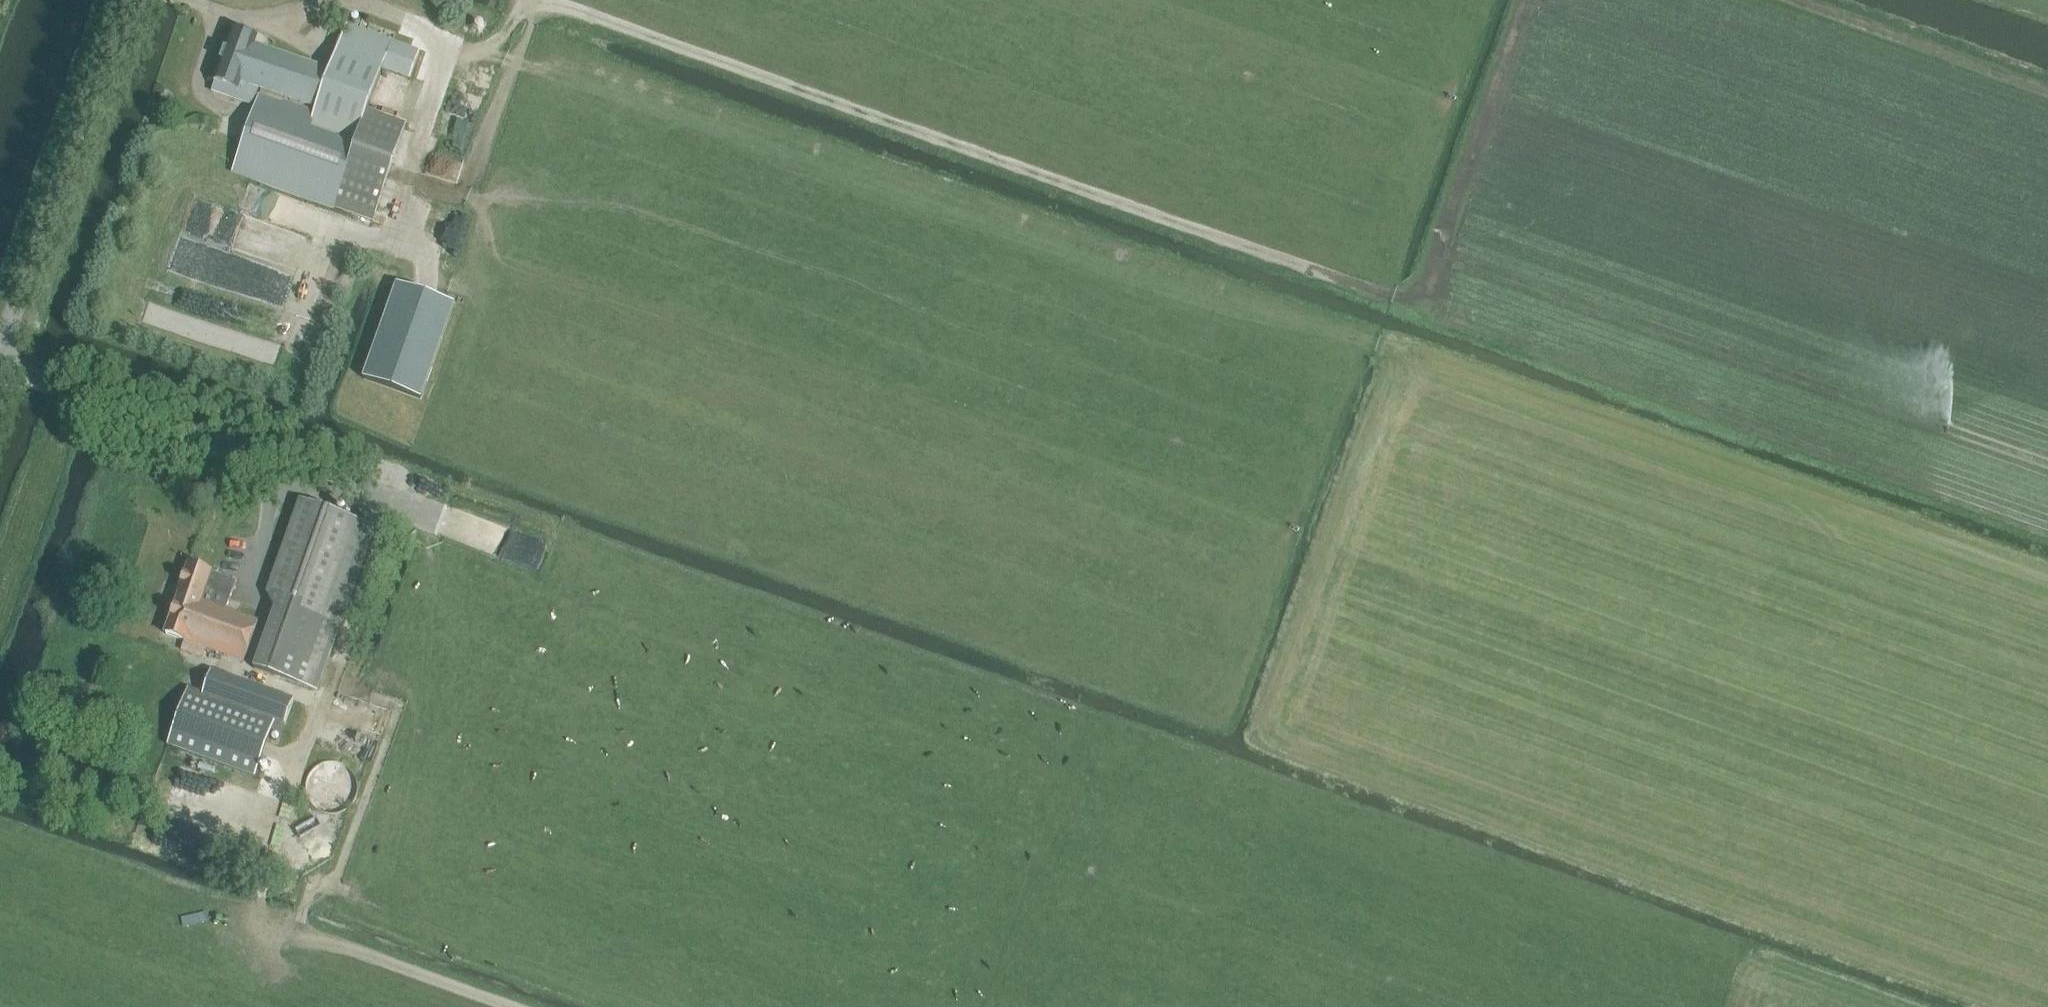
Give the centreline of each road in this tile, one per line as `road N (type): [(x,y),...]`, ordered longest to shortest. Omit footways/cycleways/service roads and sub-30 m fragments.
road 1 (unclassified): [(0,369),(128,0)]

